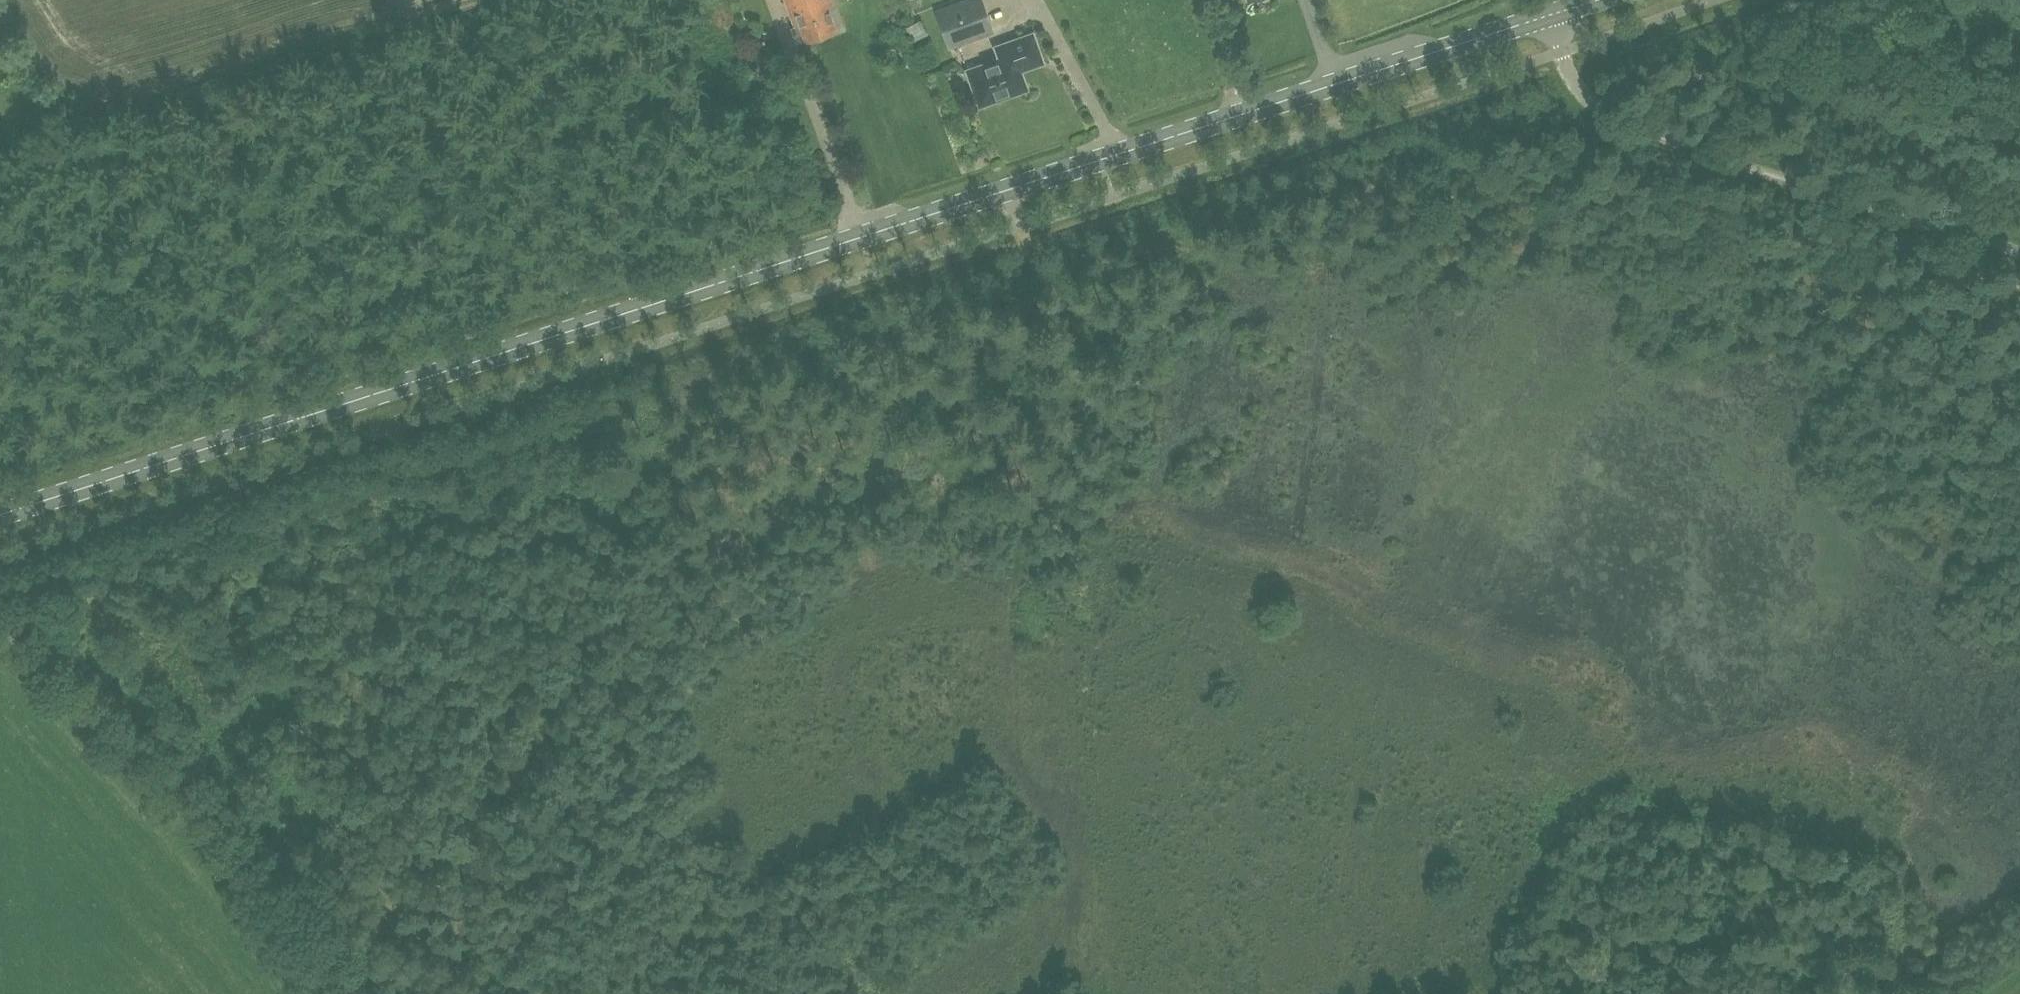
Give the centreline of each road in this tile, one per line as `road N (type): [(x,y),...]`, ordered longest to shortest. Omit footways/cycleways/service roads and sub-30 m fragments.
road 1 (secondary): [(0,514),(1544,17)]
road 2 (unclassified): [(2019,254),(1626,123),(1579,87),(1544,17)]

